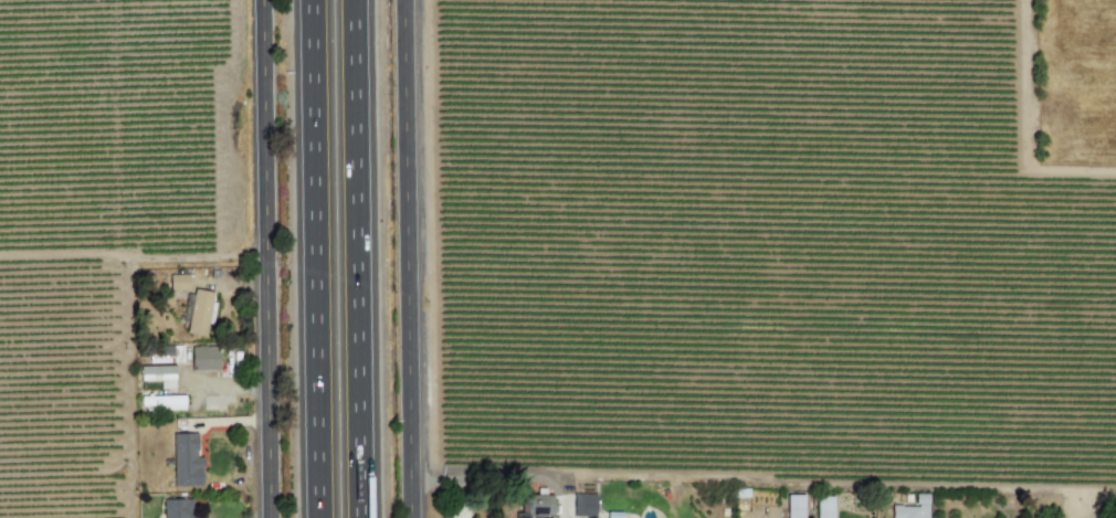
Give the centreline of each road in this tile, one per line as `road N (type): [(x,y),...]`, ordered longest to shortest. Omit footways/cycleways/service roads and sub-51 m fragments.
road 1 (tertiary): [(272,517),(264,0)]
road 2 (motorway): [(363,517),(355,0)]
road 3 (tertiary): [(406,0),(413,517)]
road 4 (motorway): [(315,0),(321,517)]

